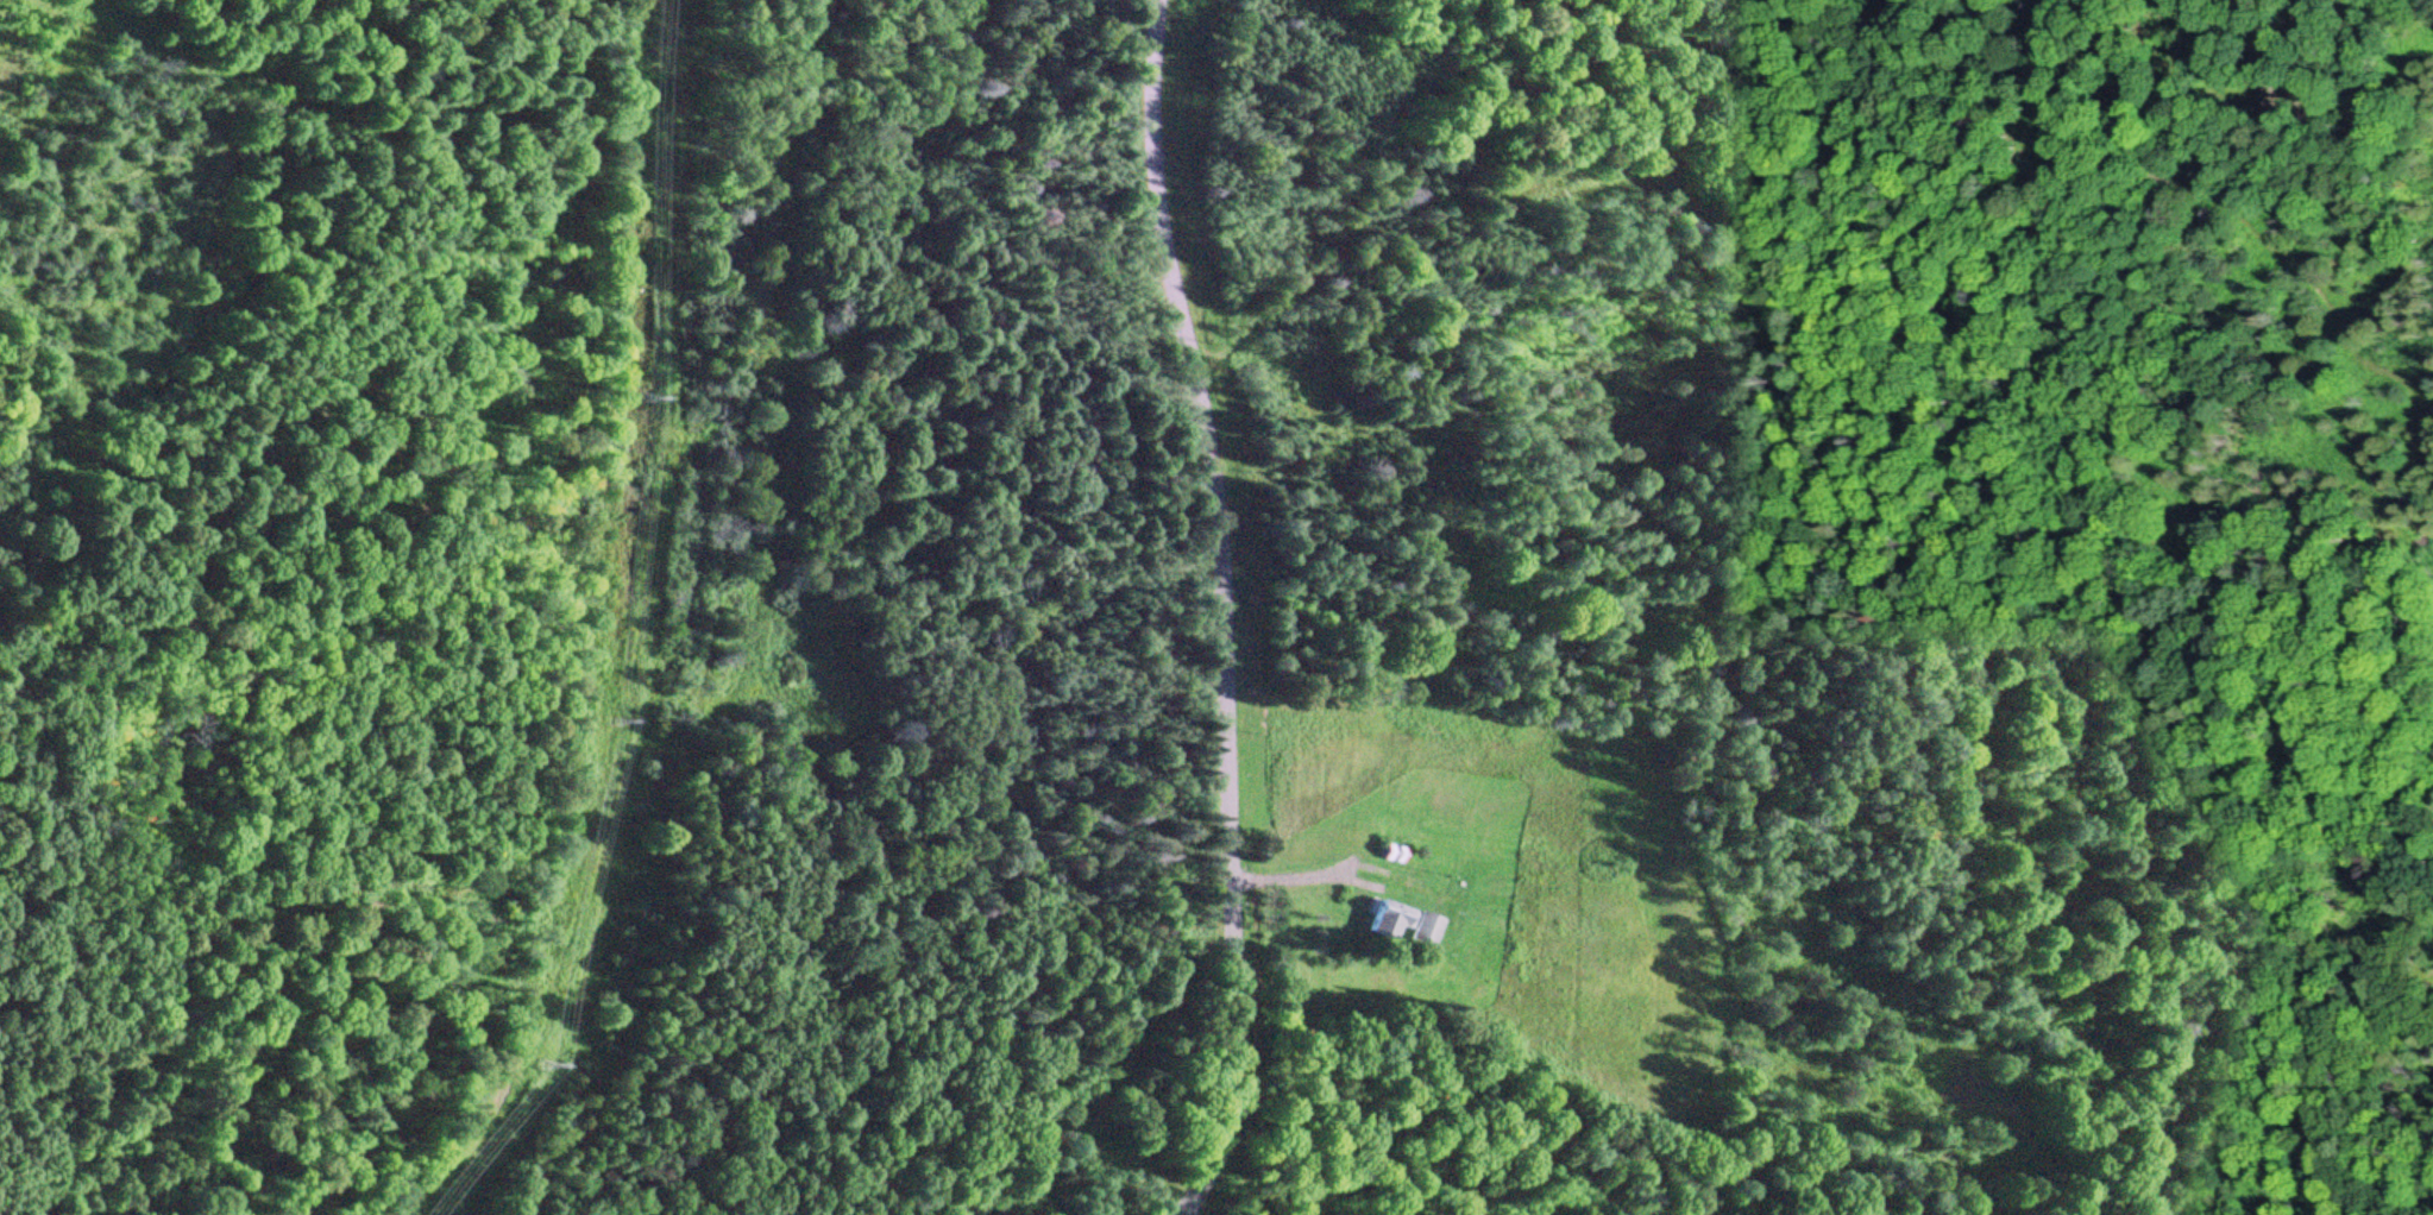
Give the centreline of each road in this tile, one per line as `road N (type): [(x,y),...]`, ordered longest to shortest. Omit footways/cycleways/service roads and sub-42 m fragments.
road 1 (residential): [(1183,1214),(1231,963),(1222,544),(1190,355),(1155,219),(1159,0)]
road 2 (residential): [(0,723),(303,699)]

